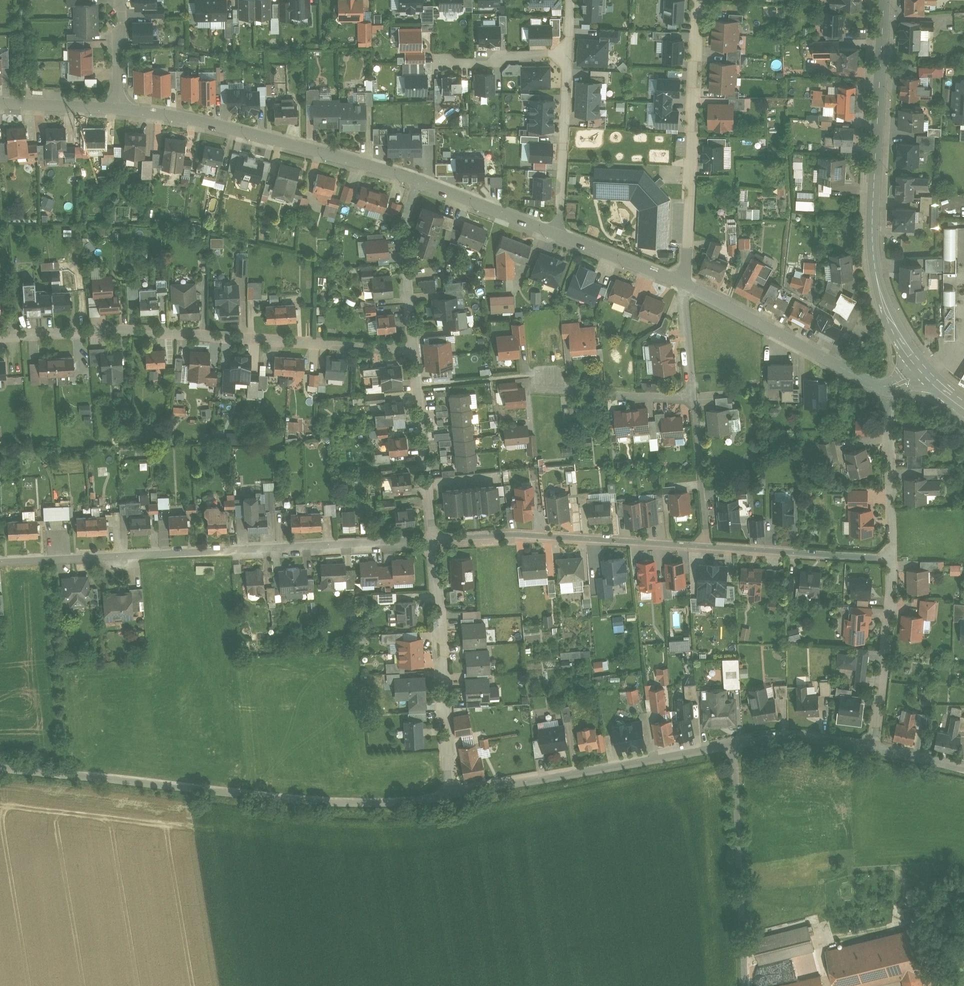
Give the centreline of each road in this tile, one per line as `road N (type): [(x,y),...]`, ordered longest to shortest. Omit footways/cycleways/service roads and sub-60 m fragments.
road 1 (residential): [(451,801),(332,807),(0,768)]
road 2 (residential): [(433,541),(0,564)]
road 3 (residential): [(874,751),(765,740),(451,801)]
road 4 (residential): [(0,339),(131,331),(415,352)]
road 5 (secondary): [(927,374),(887,313),(877,274),(885,0)]
road 6 (residential): [(119,108),(232,128),(417,182)]
road 7 (residential): [(698,0),(684,285)]
road 8 (residential): [(709,550),(433,541)]
road 9 (residential): [(433,541),(451,801)]
road 10 (residential): [(684,285),(886,391)]
road 11 (residential): [(874,751),(891,561)]
road 12 (residential): [(415,352),(433,541)]
road 13 (residential): [(891,561),(709,550)]
road 14 (residential): [(559,237),(568,56)]
road 15 (residential): [(417,182),(403,227),(415,352)]
road 16 (residential): [(891,561),(886,391)]
road 17 (residential): [(417,182),(559,237)]
road 18 (residential): [(693,399),(709,550)]
road 19 (residential): [(549,383),(693,399)]
road 20 (residential): [(559,237),(684,285)]
road 21 (residential): [(568,56),(442,64)]

